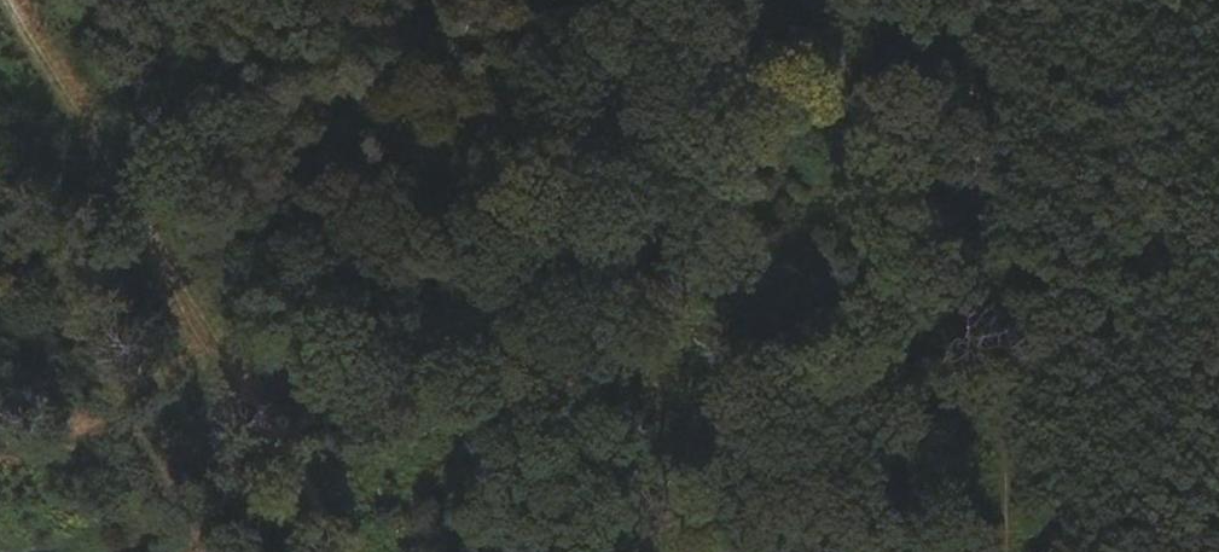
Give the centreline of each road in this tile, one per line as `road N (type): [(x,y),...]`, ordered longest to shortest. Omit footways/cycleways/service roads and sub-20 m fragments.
road 1 (track): [(962,0),(998,551)]

